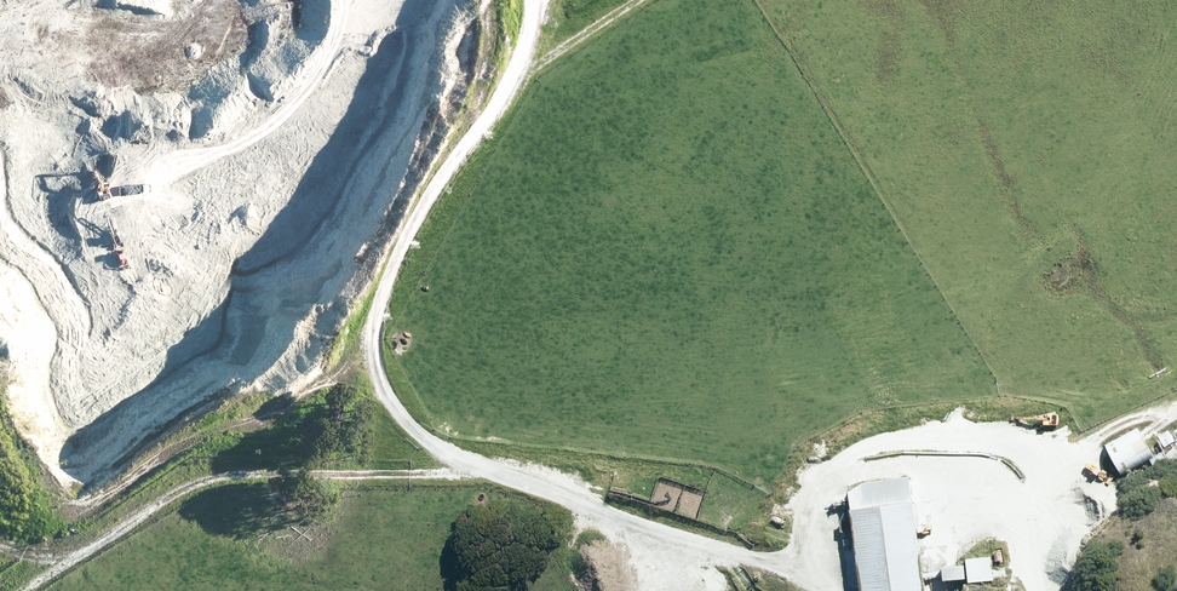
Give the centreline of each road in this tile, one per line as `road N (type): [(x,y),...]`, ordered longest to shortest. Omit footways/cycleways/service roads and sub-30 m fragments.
road 1 (track): [(476,0),(485,18),(475,107),(392,273),(376,335),(379,383),(398,430),(456,471),(773,575),(796,590)]
road 2 (track): [(42,590),(223,484),(486,482)]
road 3 (track): [(1019,531),(980,497),(933,478),(863,478),(830,491),(808,513),(803,590)]
road 4 (track): [(1043,590),(1019,531),(1086,453),(1176,409)]

